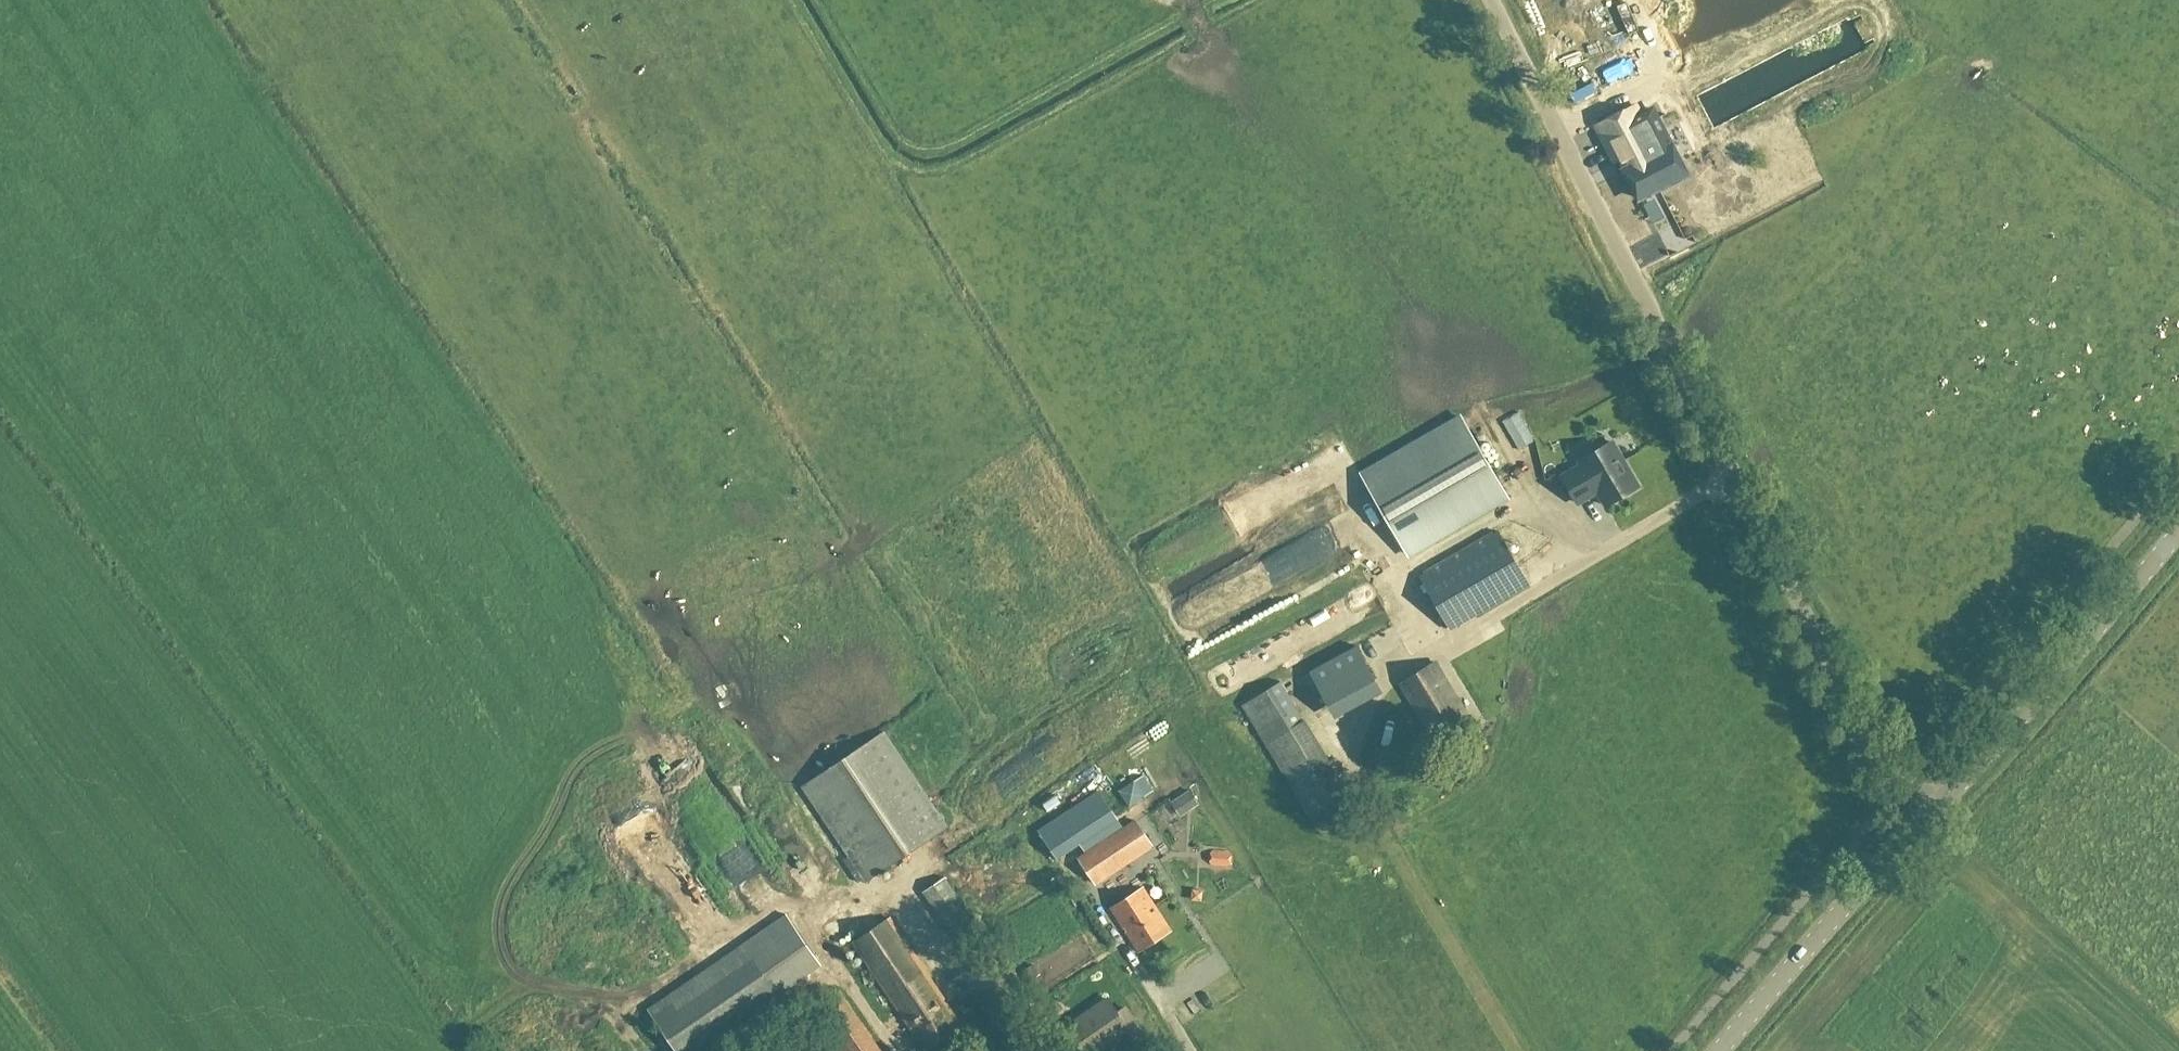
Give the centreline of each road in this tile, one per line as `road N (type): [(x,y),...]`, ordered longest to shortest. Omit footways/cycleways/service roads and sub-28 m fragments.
road 1 (unclassified): [(1918,832),(1503,0)]
road 2 (tertiary): [(1918,832),(2178,529)]
road 3 (tertiary): [(1725,1050),(1918,832)]

